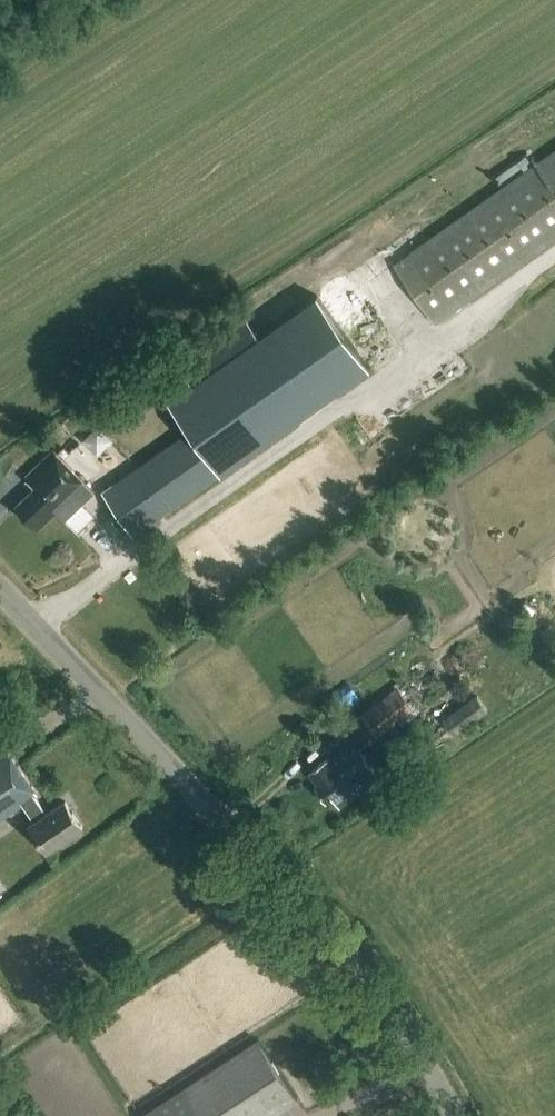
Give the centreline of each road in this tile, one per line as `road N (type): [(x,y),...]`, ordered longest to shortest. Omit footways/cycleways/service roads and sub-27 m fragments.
road 1 (tertiary): [(455,1115),(365,969),(0,591)]

